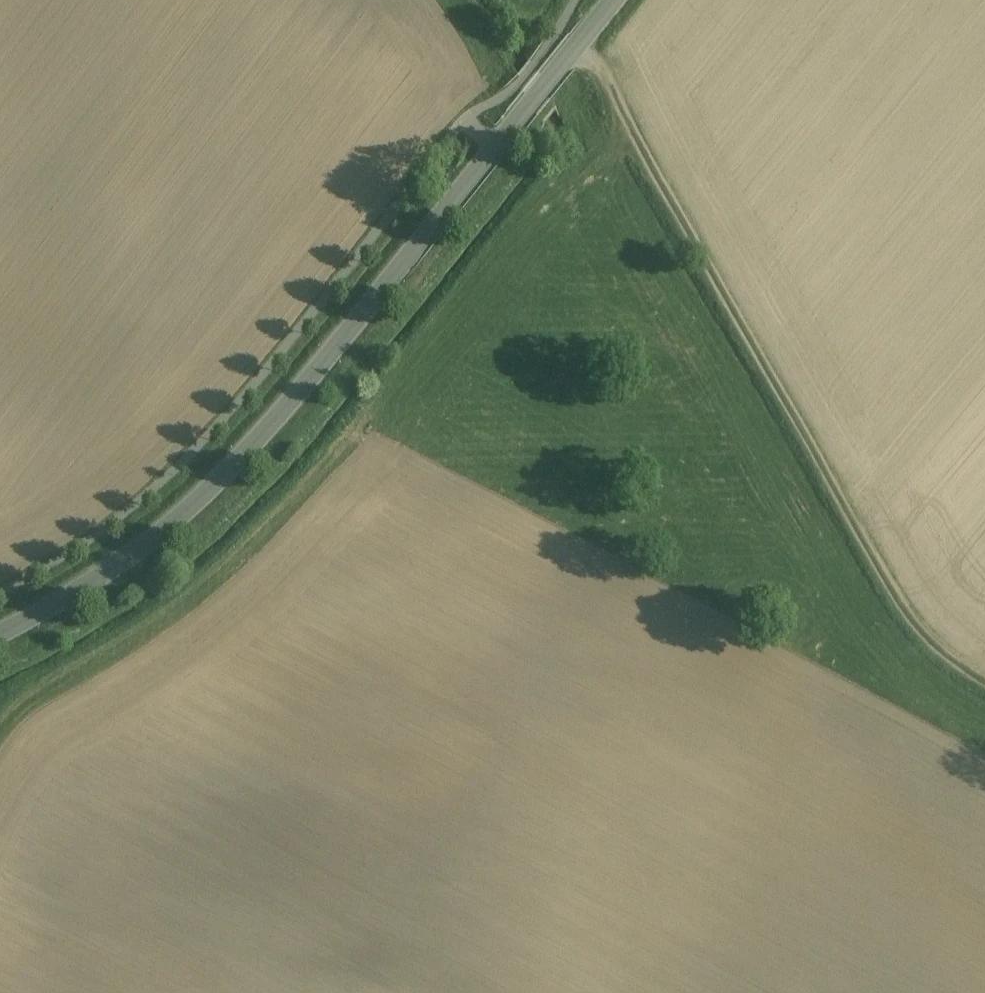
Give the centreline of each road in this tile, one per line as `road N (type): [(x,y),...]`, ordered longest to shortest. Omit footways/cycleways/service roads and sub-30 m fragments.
road 1 (tertiary): [(0,633),(133,552),(234,466),(617,0)]
road 2 (track): [(579,47),(917,623),(984,680)]

